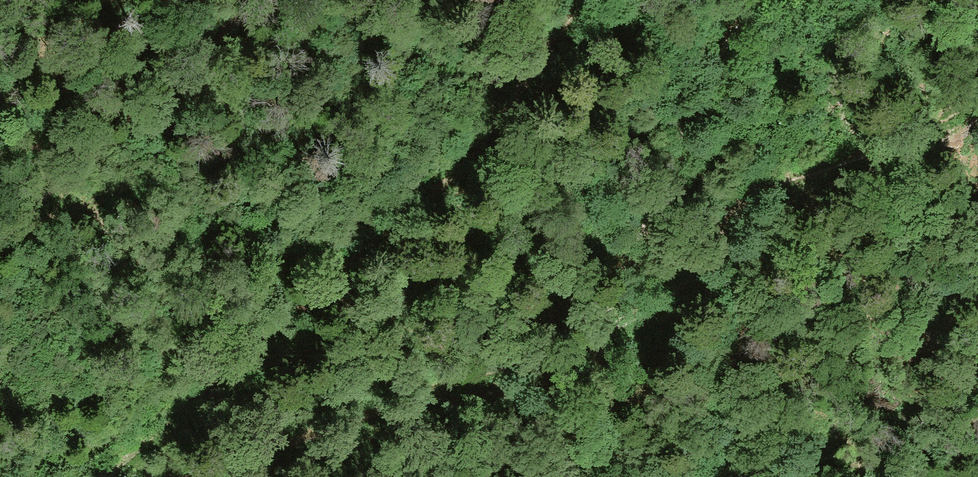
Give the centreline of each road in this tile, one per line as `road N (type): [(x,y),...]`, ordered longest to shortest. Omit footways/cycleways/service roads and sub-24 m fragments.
road 1 (track): [(172,476),(599,338),(676,296),(700,271),(734,202),(757,184),(876,154),(977,102)]
road 2 (track): [(104,476),(450,180),(512,110),(579,0)]

